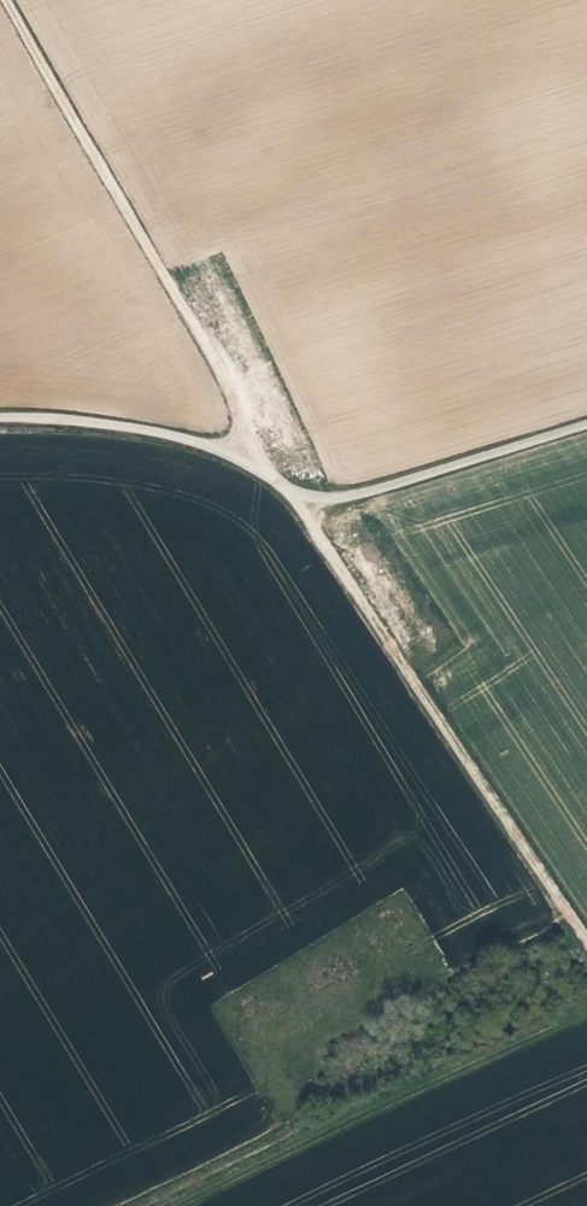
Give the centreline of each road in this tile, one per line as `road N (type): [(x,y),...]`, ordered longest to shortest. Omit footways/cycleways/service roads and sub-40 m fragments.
road 1 (unclassified): [(0,418),(170,436),(243,459),(298,500),(352,494),(586,422)]
road 2 (track): [(3,0),(233,392),(243,414),(243,459)]
road 3 (track): [(586,935),(298,500)]
road 4 (track): [(586,1011),(185,1205)]

